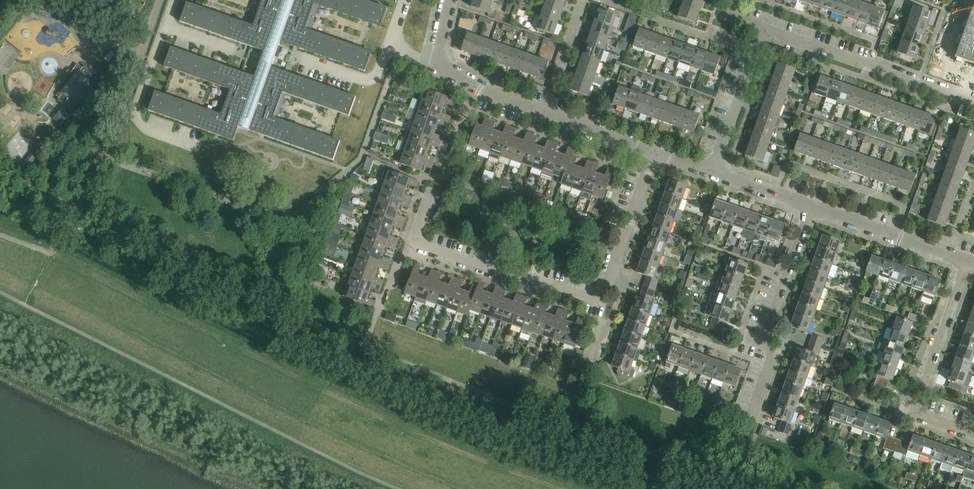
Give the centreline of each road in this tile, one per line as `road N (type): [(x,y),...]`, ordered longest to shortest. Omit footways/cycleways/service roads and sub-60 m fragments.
road 1 (residential): [(654,152),(600,302),(412,242),(431,190)]
road 2 (residential): [(654,152),(480,89),(438,66),(451,0)]
road 3 (residential): [(973,438),(911,416),(967,264)]
road 4 (residential): [(752,417),(772,360),(763,342),(810,207)]
road 5 (residential): [(973,104),(764,29)]
road 6 (residential): [(810,207),(967,264)]
road 7 (residential): [(712,169),(764,29)]

